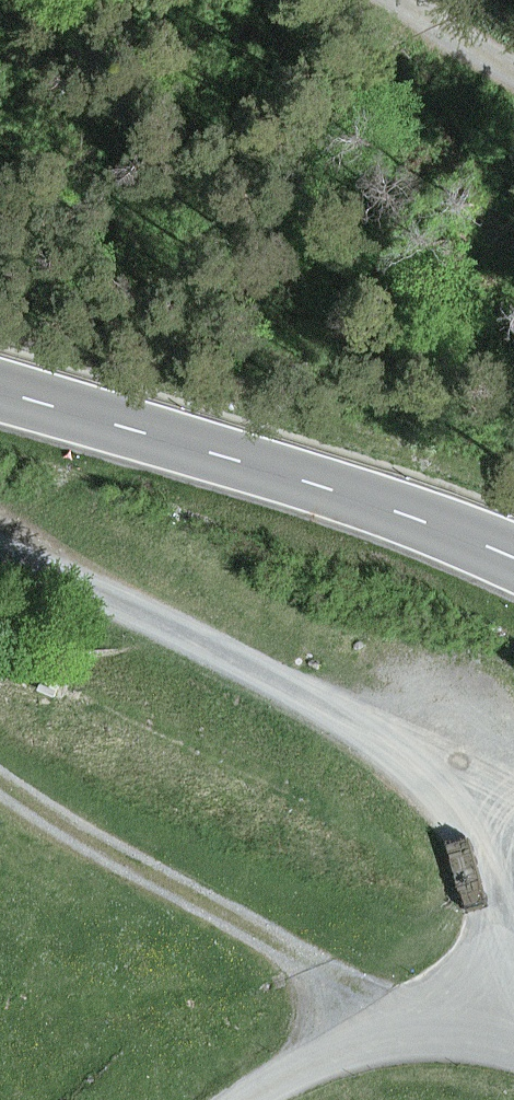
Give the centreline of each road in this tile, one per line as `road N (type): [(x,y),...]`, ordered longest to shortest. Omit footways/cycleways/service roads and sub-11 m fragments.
road 1 (track): [(513,1047),(405,1030),(350,969),(275,917),(33,785),(0,758)]
road 2 (track): [(513,792),(185,608),(0,532)]
road 3 (secondary): [(513,556),(328,489),(0,392)]
road 4 (track): [(243,1099),(322,1053),(405,1030),(513,934)]
road 5 (track): [(398,0),(513,76)]

